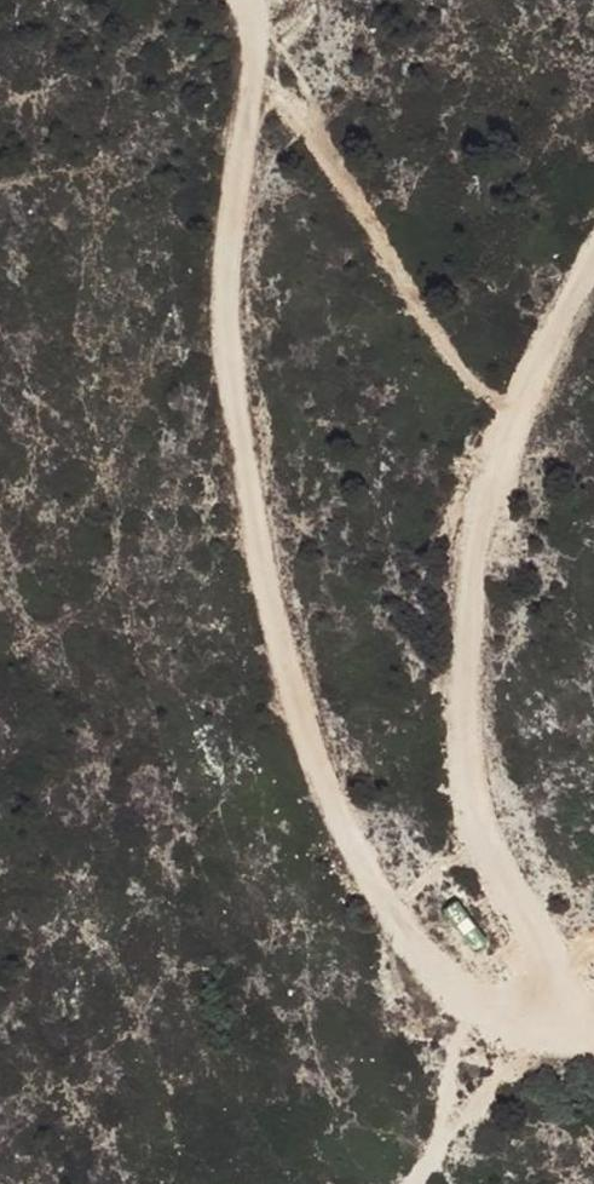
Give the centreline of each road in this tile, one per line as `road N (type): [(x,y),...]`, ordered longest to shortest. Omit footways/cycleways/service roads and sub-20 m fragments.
road 1 (track): [(248,0),(251,101),(238,222),(234,381),(263,559),(310,746),(346,831),(433,969),(457,998),(509,1018),(536,1021),(582,1006),(566,961),(502,875),(477,787),(473,576),(552,346),(593,272)]
road 2 (track): [(480,1063),(453,1098),(436,1155),(412,1183)]

